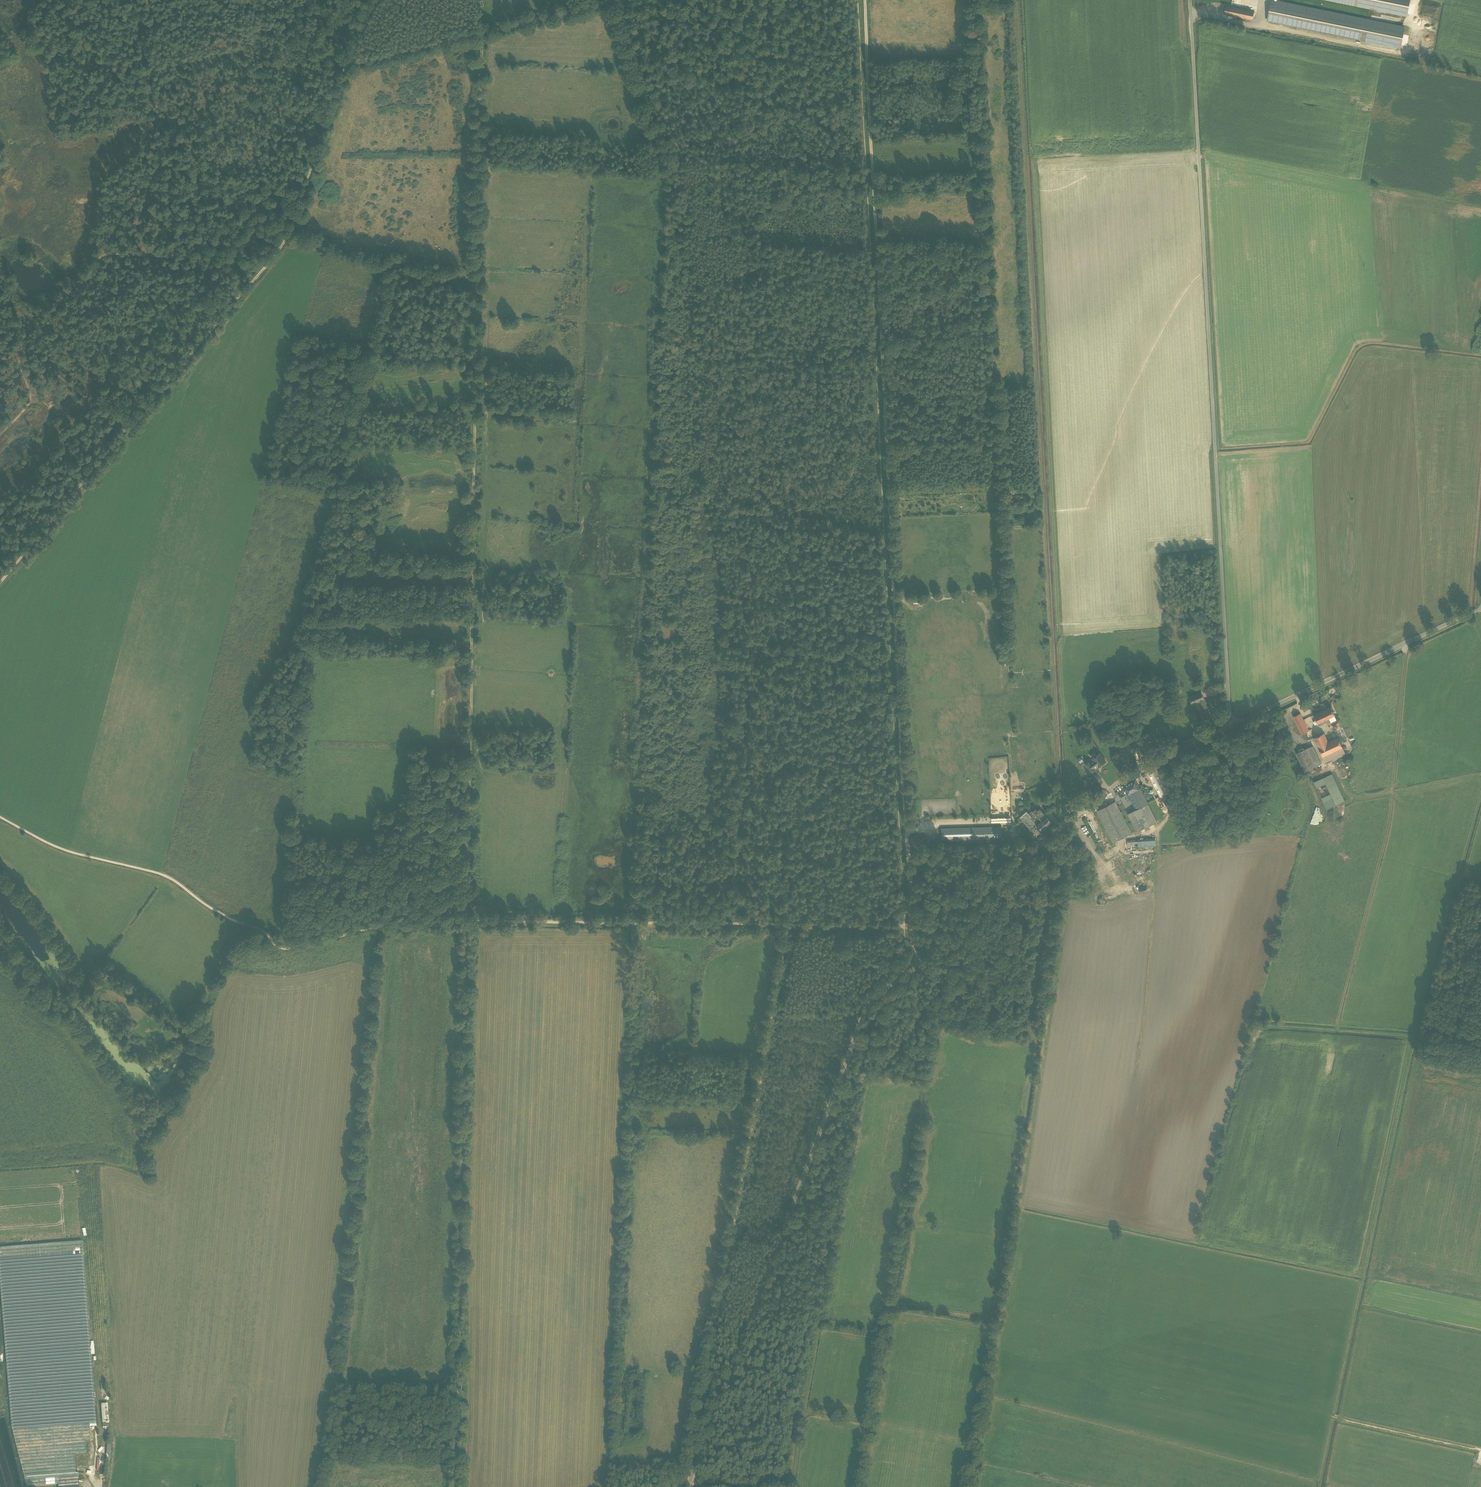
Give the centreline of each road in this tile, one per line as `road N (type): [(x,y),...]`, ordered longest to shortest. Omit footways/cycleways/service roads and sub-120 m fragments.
road 1 (track): [(912,927),(864,0)]
road 2 (unclassified): [(688,1486),(869,1003),(959,936),(1011,872),(1065,824)]
road 3 (track): [(1051,849),(1026,1021),(1034,1044),(993,1316),(884,1304),(875,1330),(820,1324),(806,1416)]
road 4 (unclassified): [(1189,0),(1232,726)]
road 5 (track): [(1014,0),(1052,671)]
road 6 (track): [(467,919),(477,280)]
road 7 (track): [(467,919),(458,1486)]
road 8 (track): [(0,816),(69,851),(169,877),(279,946),(467,919)]
road 9 (track): [(467,919),(912,927)]
road 10 (track): [(0,581),(269,262)]
road 11 (track): [(1403,645),(1390,822),(1336,1033)]
road 12 (track): [(996,445),(977,83)]
road 13 (track): [(615,0),(362,62),(349,58)]
road 14 (unclassified): [(1232,726),(1480,610)]
road 15 (track): [(101,254),(160,146),(134,0)]
road 16 (track): [(477,280),(480,33)]
road 17 (track): [(477,280),(323,241),(284,241)]
road 18 (unclassified): [(1232,726),(1142,768),(1065,824)]
road 19 (track): [(284,241),(349,58)]
road 20 (track): [(269,262),(239,255),(101,254)]
road 21 (track): [(235,921),(195,1020),(149,1053)]
road 22 (track): [(471,647),(310,645)]
road 23 (track): [(1330,1416),(1480,1449)]
road 24 (track): [(1013,824),(1007,673)]
road 25 (track): [(17,352),(74,302),(101,254)]

